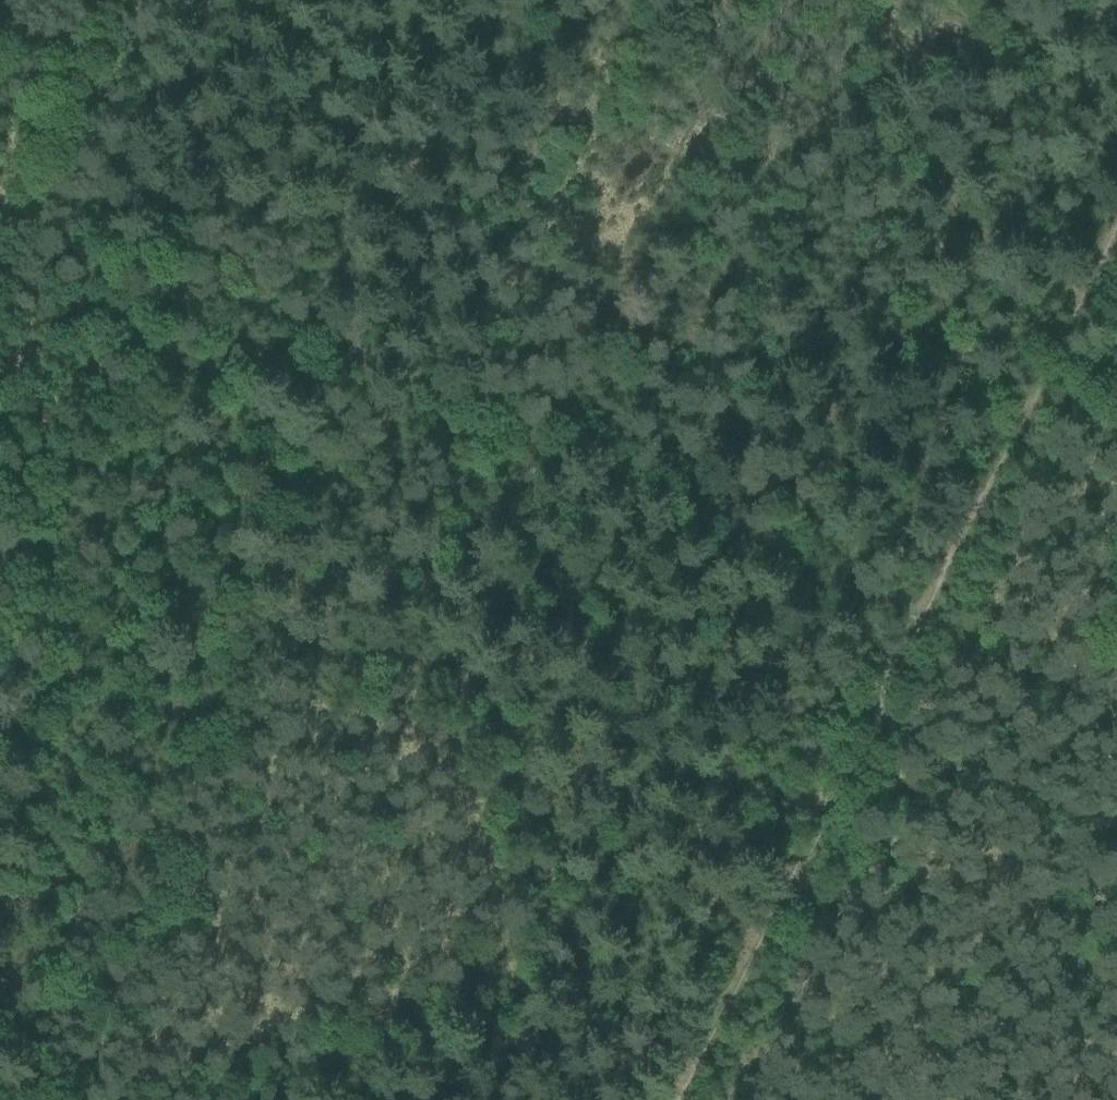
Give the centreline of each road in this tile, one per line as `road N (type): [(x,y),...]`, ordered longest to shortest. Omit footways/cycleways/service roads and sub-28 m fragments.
road 1 (track): [(690,1099),(923,632)]
road 2 (track): [(923,632),(1116,241)]
road 3 (track): [(360,357),(44,200)]
road 4 (track): [(143,0),(44,200)]

